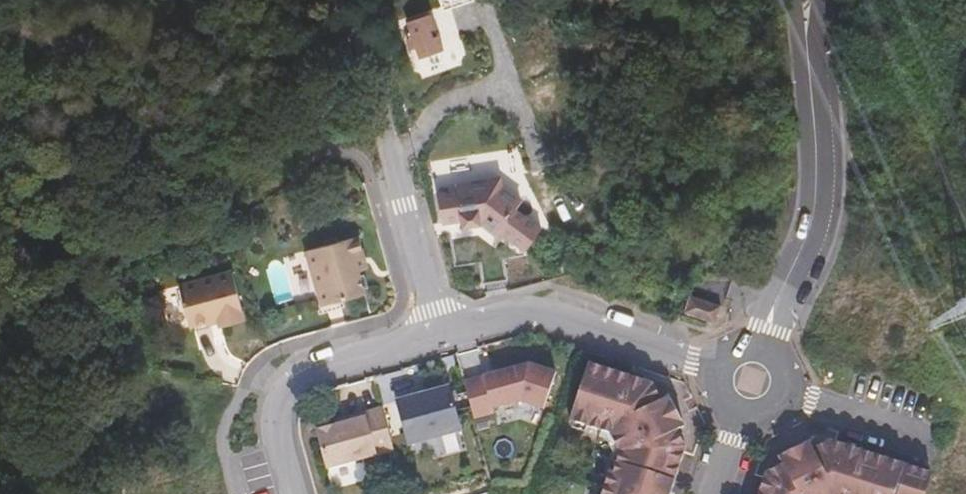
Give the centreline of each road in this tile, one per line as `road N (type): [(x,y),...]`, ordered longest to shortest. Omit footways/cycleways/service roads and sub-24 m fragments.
road 1 (residential): [(803,0),(809,240),(765,350)]
road 2 (unclassified): [(432,329),(362,51),(331,0)]
road 3 (residential): [(722,368),(552,317),(495,316),(432,329)]
road 4 (residential): [(432,329),(296,371),(274,391),(274,442),(292,493)]
road 5 (residential): [(787,389),(931,436)]

